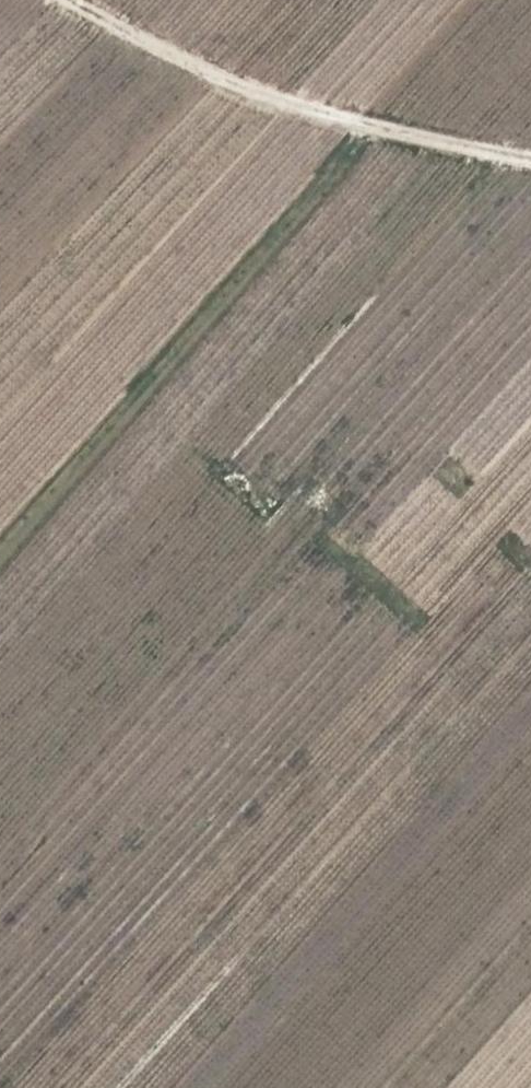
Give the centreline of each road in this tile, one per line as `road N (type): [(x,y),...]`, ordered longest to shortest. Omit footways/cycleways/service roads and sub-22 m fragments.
road 1 (track): [(0,551),(346,157),(362,123)]
road 2 (track): [(71,0),(255,91),(356,122),(530,156)]

